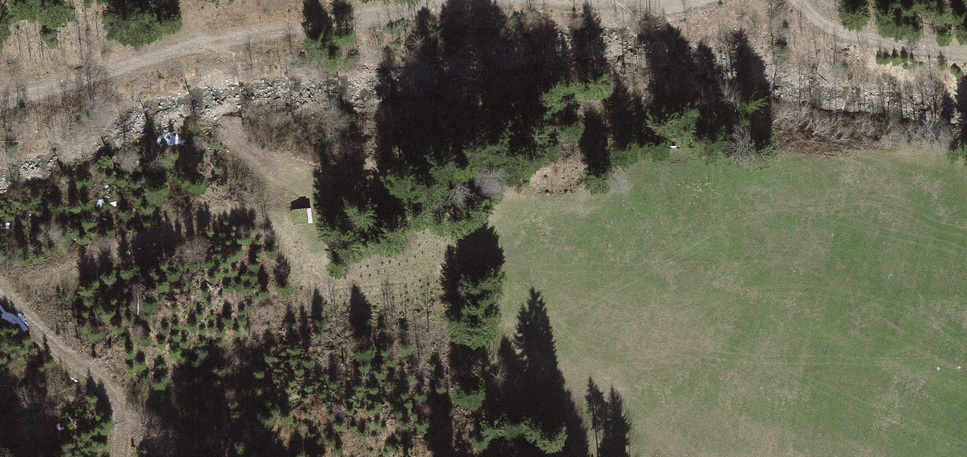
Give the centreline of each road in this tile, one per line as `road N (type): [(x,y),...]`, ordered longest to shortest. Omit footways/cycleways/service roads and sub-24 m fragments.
road 1 (track): [(700,0),(411,12),(226,40),(0,108)]
road 2 (track): [(0,293),(87,359),(125,411),(121,456)]
road 3 (track): [(966,55),(866,42),(801,21),(777,0)]

